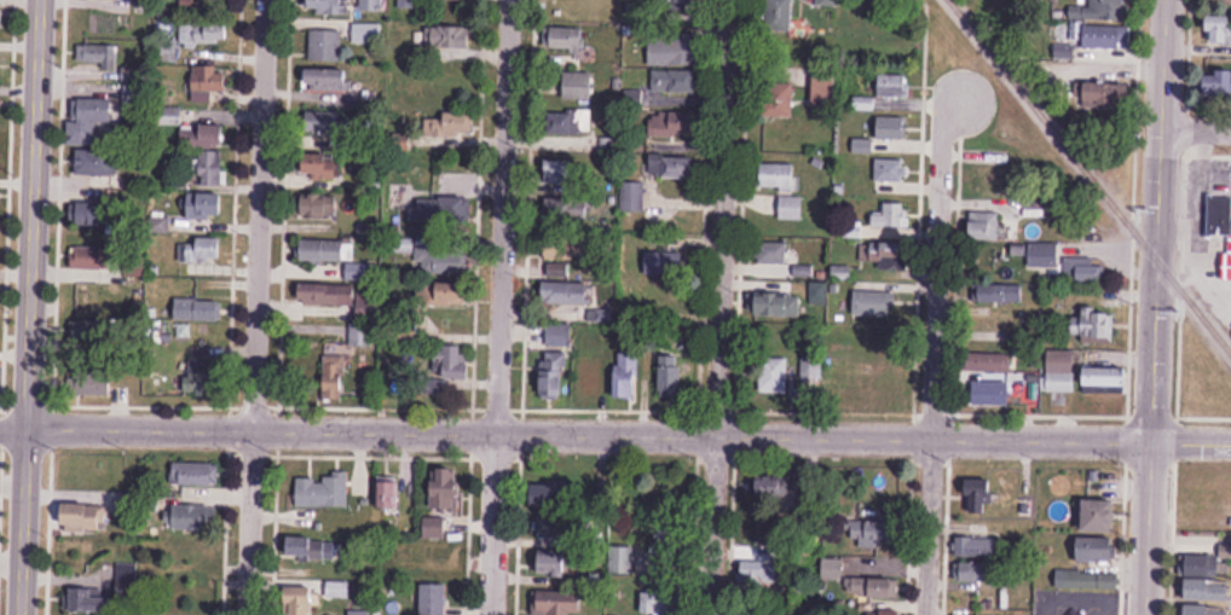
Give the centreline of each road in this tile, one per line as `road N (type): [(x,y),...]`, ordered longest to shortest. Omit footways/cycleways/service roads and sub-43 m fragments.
road 1 (residential): [(1146,437),(0,423)]
road 2 (residential): [(1143,614),(1165,0)]
road 3 (tertiary): [(20,614),(40,0)]
road 4 (residential): [(713,614),(731,0)]
road 5 (residential): [(488,614),(506,0)]
road 6 (residential): [(249,614),(263,0)]
road 7 (residential): [(928,614),(942,117)]

